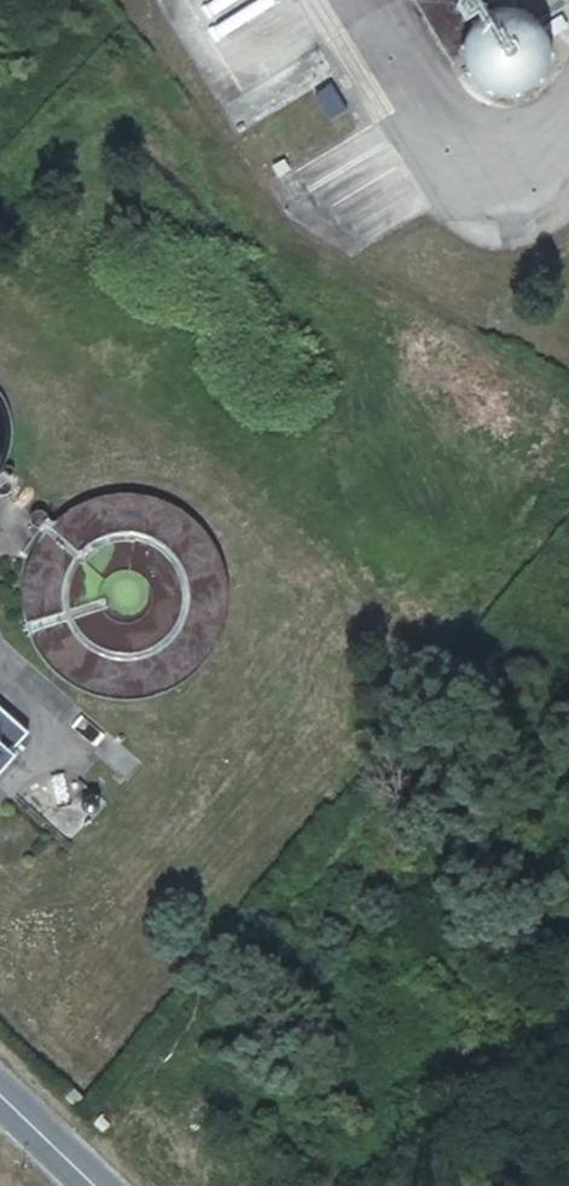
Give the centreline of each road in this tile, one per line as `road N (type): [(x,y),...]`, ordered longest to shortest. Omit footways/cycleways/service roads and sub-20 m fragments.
road 1 (unclassified): [(92,1185),(0,1096)]

